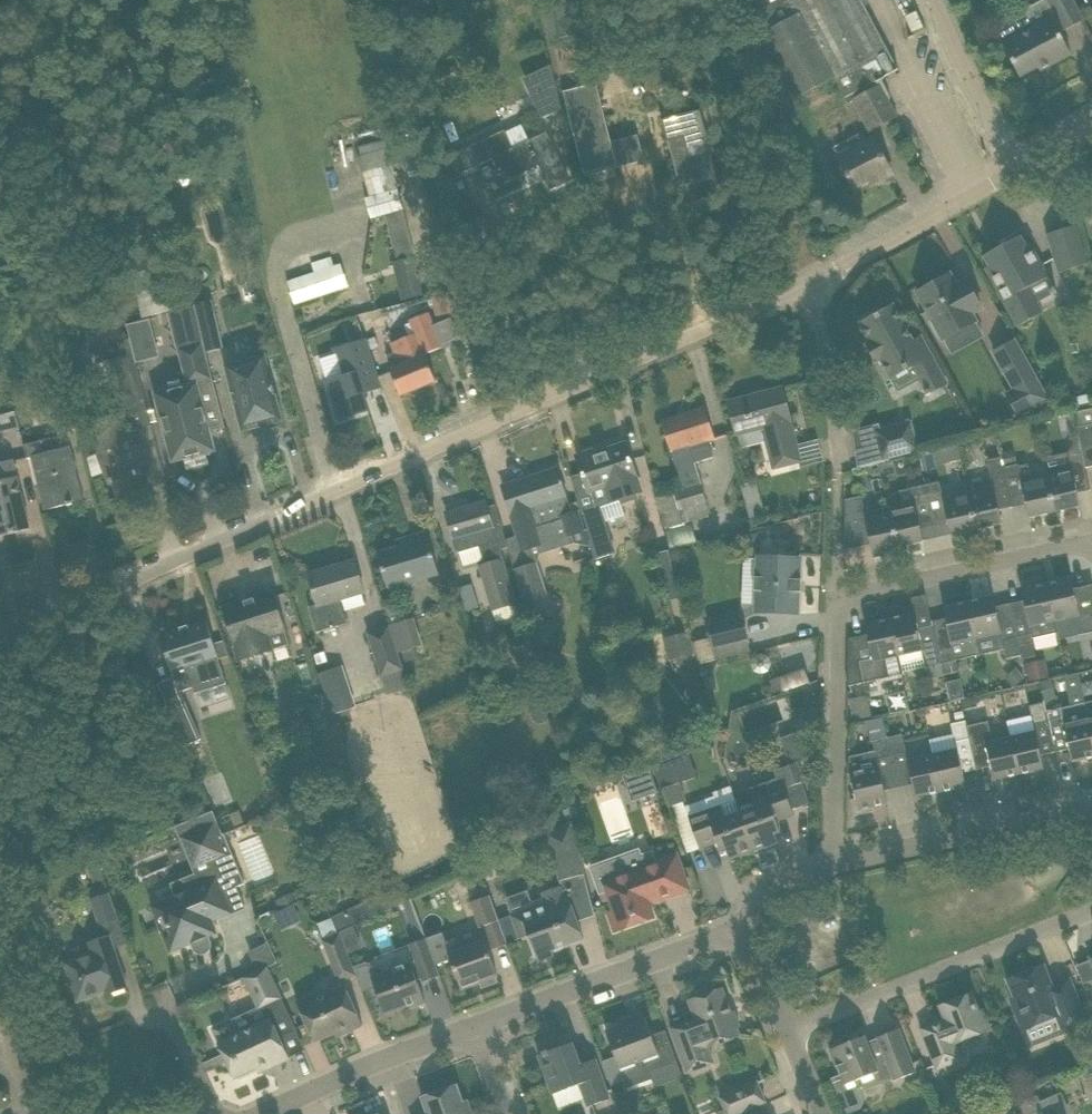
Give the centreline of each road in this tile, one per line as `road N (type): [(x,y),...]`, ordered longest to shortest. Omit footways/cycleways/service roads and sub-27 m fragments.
road 1 (residential): [(0,649),(185,557),(810,283)]
road 2 (residential): [(1091,550),(1082,543),(837,596),(837,859)]
road 3 (residential): [(790,1028),(1091,912)]
road 4 (residential): [(475,1028),(744,923)]
road 5 (track): [(837,472),(1091,407)]
road 6 (residential): [(837,859),(1091,802)]
road 7 (residential): [(810,283),(1018,168)]
road 8 (residential): [(259,1113),(475,1028)]
road 9 (residential): [(837,472),(810,283)]
road 10 (residential): [(1018,168),(935,0)]
road 11 (residential): [(744,923),(775,874),(837,859)]

